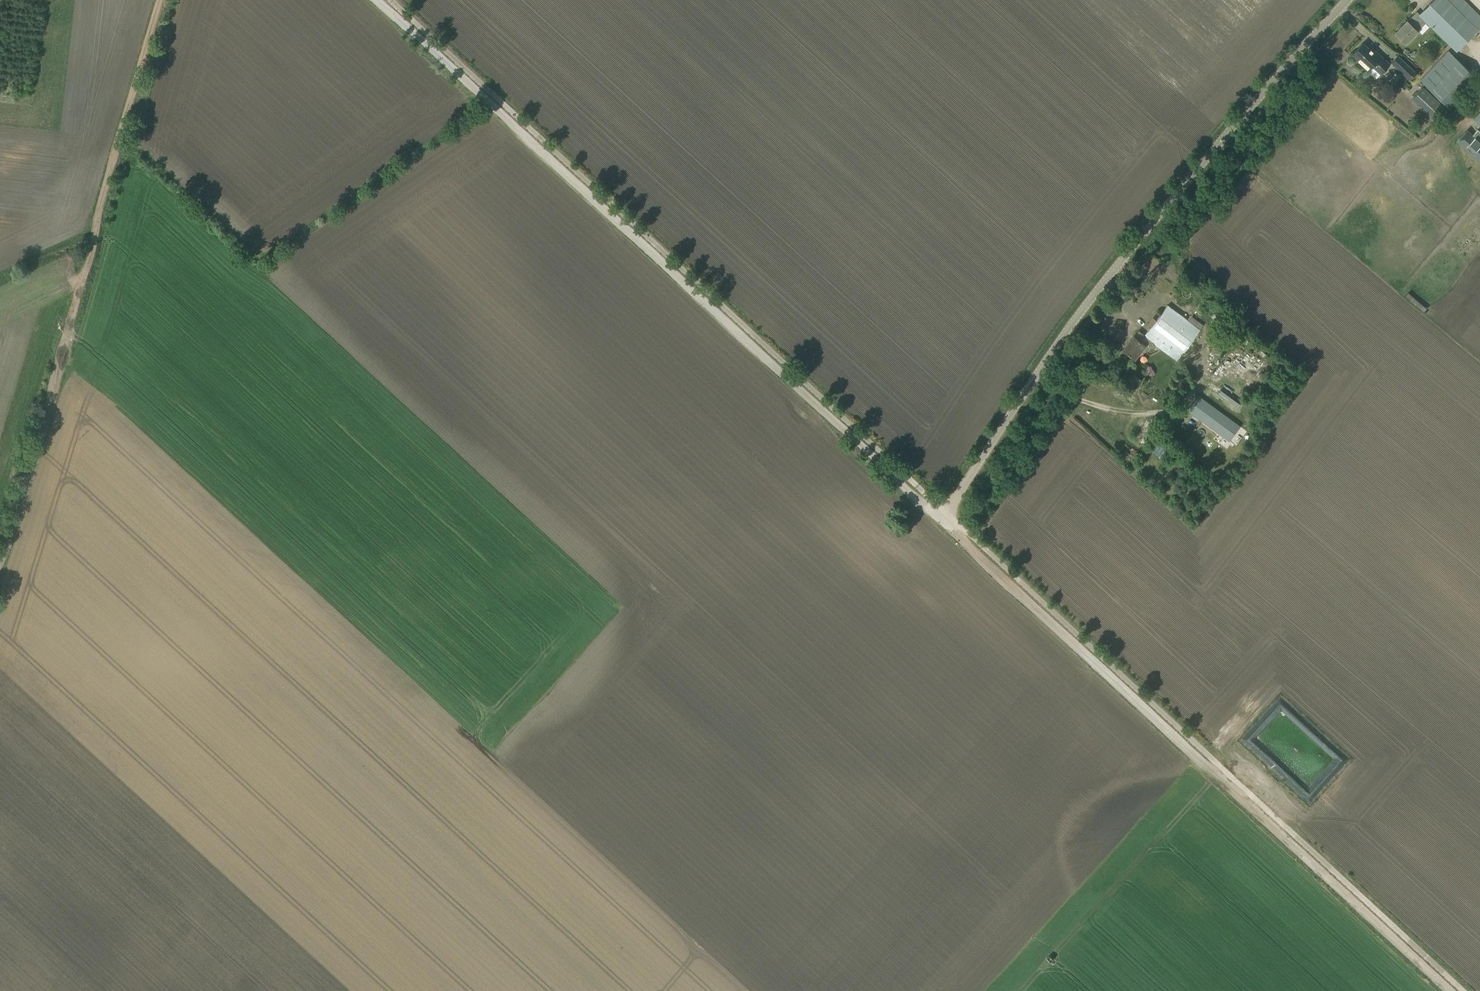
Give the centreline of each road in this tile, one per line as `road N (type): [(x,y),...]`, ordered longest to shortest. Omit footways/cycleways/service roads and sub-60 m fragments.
road 1 (track): [(381,0),(940,519)]
road 2 (track): [(940,519),(1448,990)]
road 3 (unclassified): [(947,511),(1093,291),(1349,0)]
road 4 (track): [(0,555),(159,0)]

